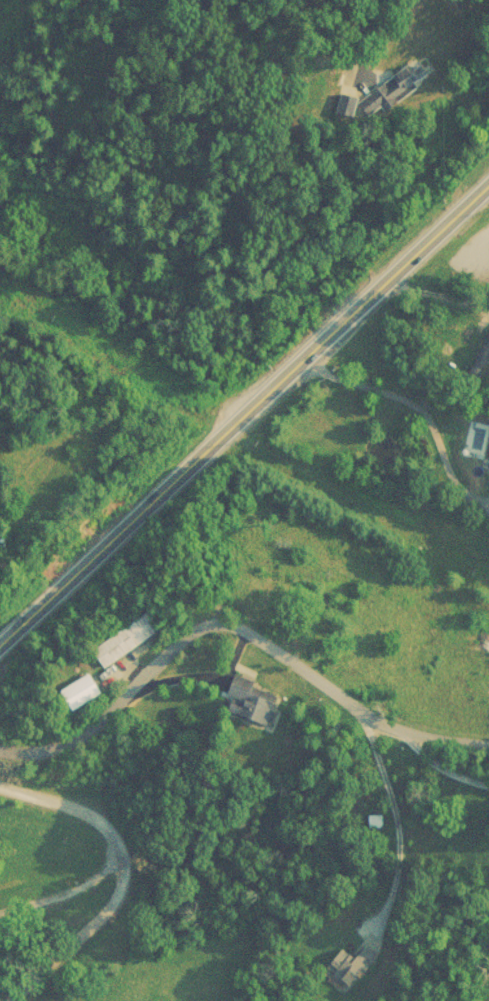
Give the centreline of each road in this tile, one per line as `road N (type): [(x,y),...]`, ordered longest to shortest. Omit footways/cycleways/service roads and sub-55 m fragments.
road 1 (primary): [(488,186),(0,649)]
road 2 (residential): [(0,749),(57,753),(97,730),(166,646),(214,622),(230,623),(393,730),(488,742)]

